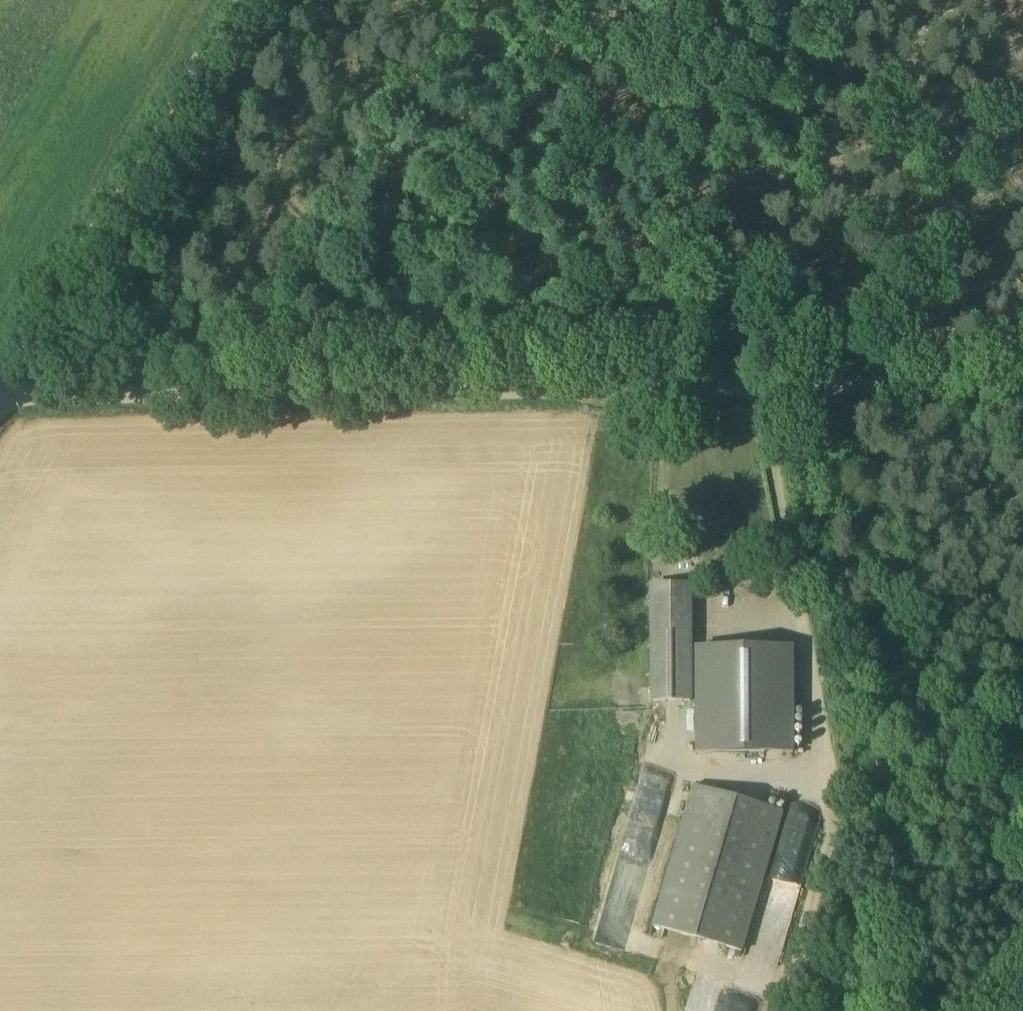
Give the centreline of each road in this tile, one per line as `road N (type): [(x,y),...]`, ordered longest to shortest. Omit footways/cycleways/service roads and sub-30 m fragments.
road 1 (unclassified): [(1022,378),(0,401)]
road 2 (track): [(0,394),(232,0)]
road 3 (track): [(771,1010),(833,832)]
road 4 (track): [(833,832),(875,1010)]

